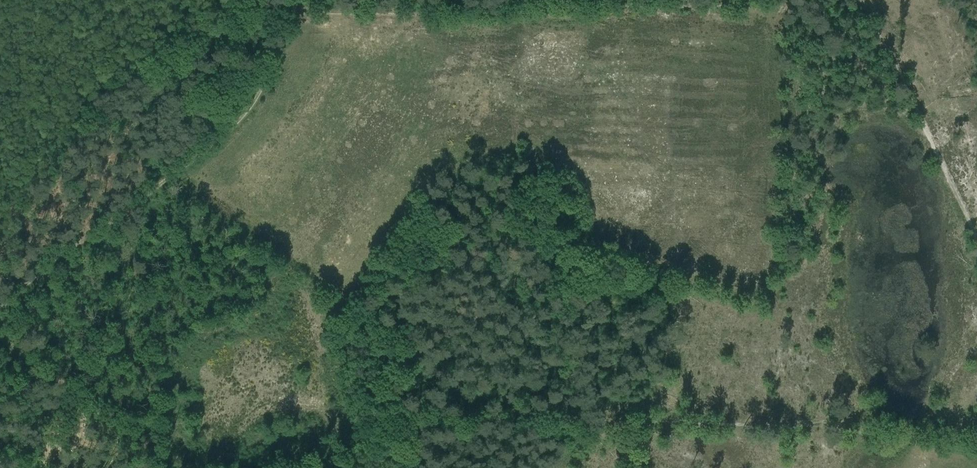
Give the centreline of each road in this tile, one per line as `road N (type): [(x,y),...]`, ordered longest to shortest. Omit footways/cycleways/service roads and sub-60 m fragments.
road 1 (track): [(297,0),(252,87),(179,162),(0,308)]
road 2 (track): [(868,0),(976,240)]

